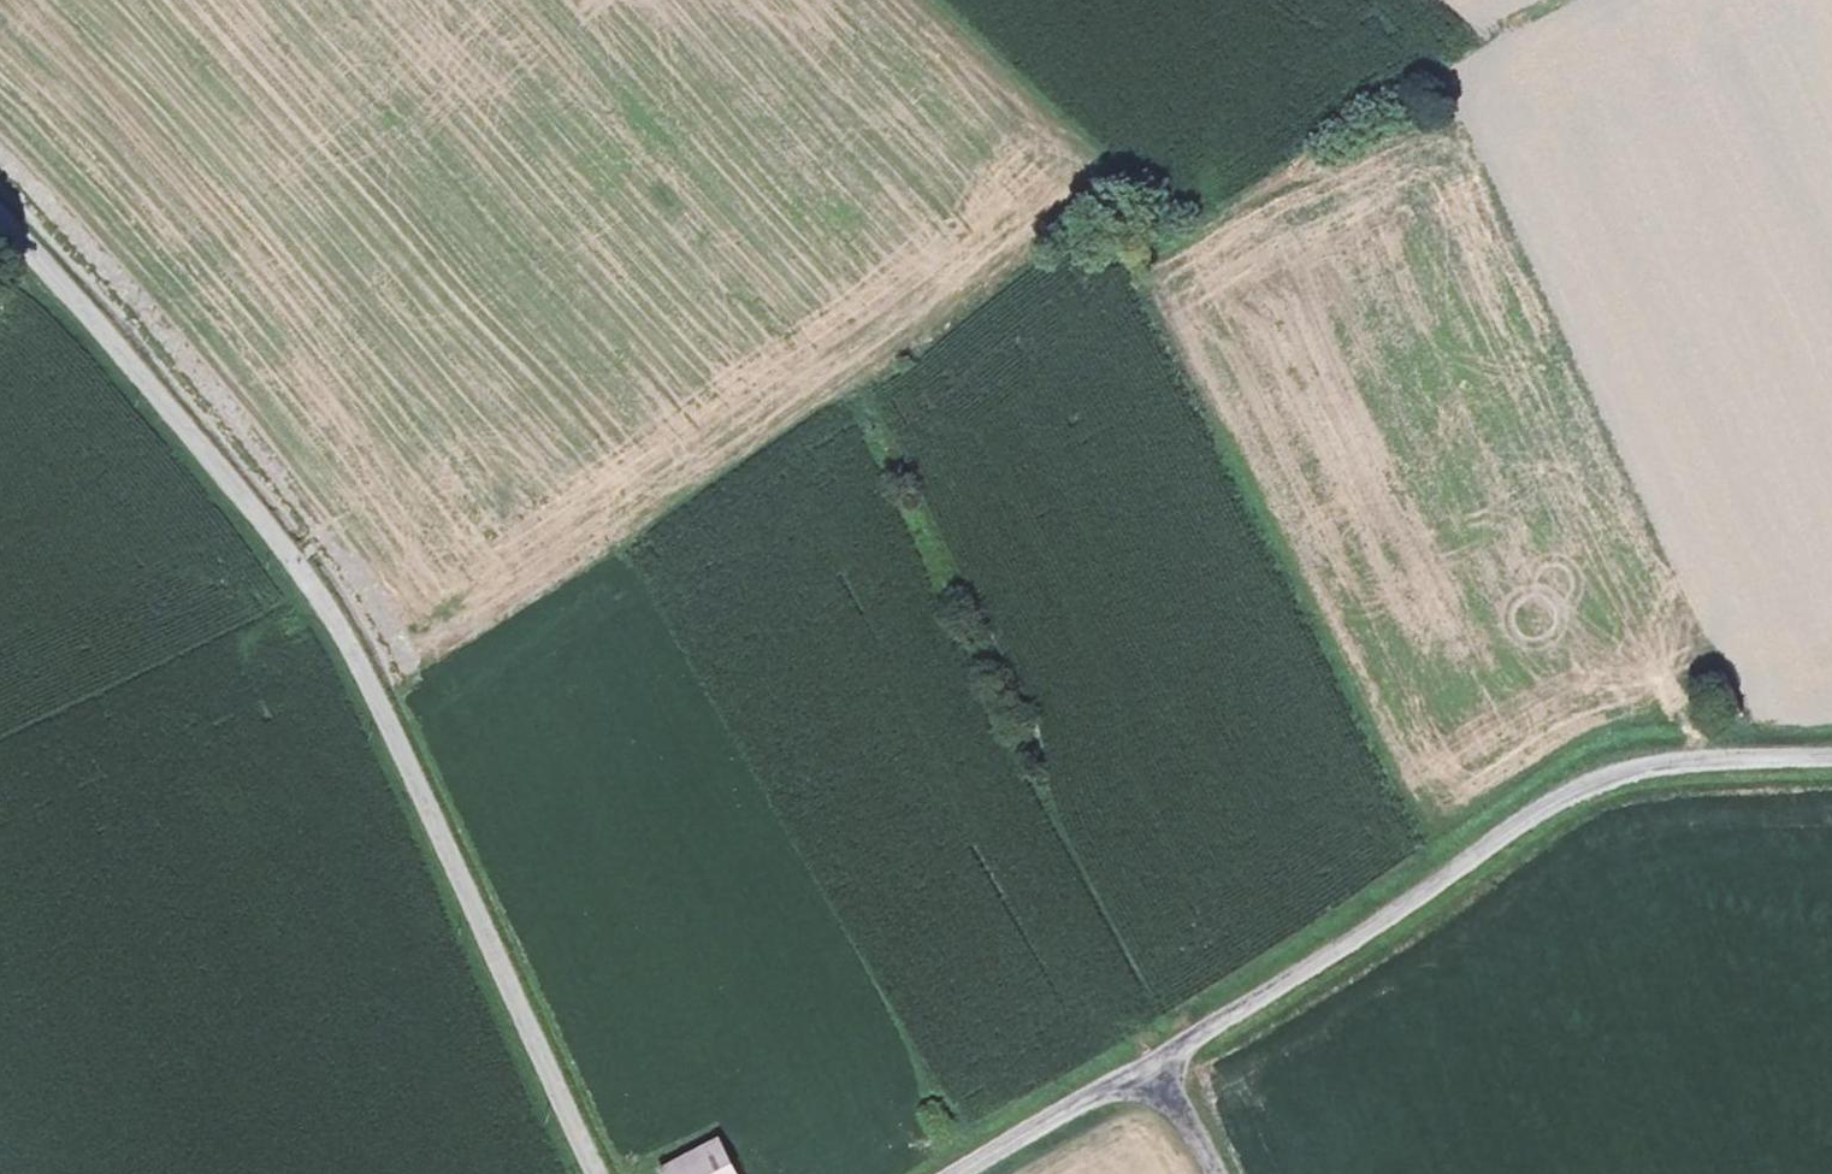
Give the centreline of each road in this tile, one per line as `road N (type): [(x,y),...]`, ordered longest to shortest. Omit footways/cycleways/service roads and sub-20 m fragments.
road 1 (unclassified): [(601,1173),(395,735),(335,632),(258,521),(2,225)]
road 2 (unclassified): [(1831,761),(1644,771),(1581,786),(1160,1061)]
road 3 (unclassified): [(1160,1061),(955,1173)]
road 4 (unclassified): [(1160,1061),(1221,1173)]

